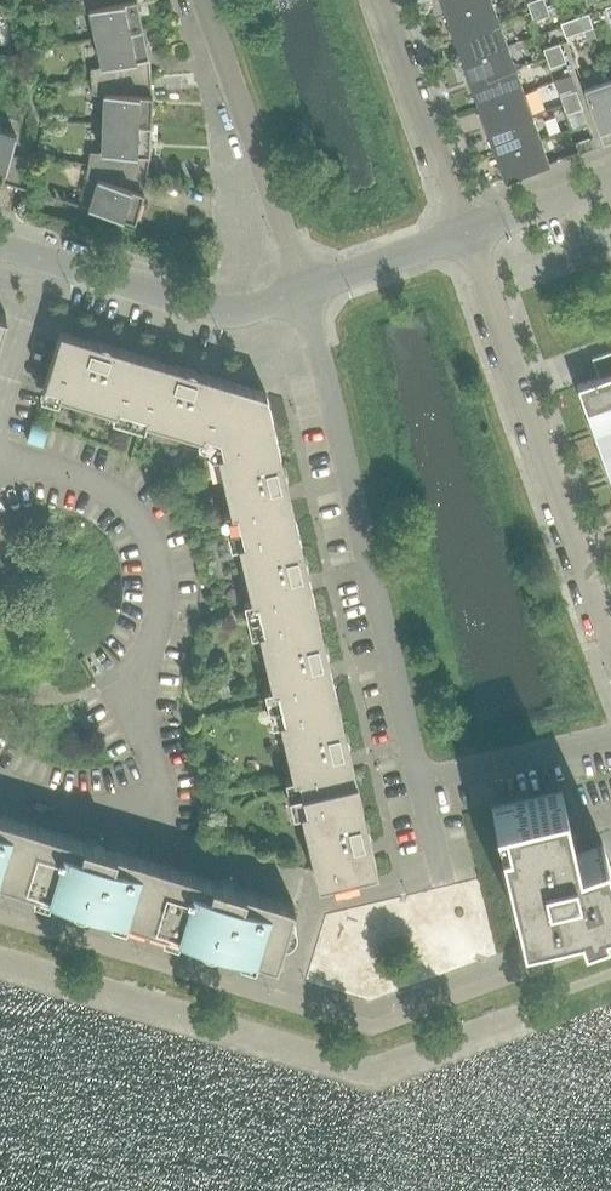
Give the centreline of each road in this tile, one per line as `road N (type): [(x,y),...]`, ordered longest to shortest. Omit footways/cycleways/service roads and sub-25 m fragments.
road 1 (residential): [(417,782),(306,294)]
road 2 (residential): [(148,804),(158,776),(138,719),(137,688),(163,589),(152,545),(130,507),(81,474),(0,453)]
road 3 (residential): [(610,643),(468,235)]
road 4 (residential): [(306,294),(204,0)]
road 5 (residential): [(306,294),(241,312),(184,305),(46,263)]
road 6 (residential): [(468,235),(385,0)]
road 7 (residential): [(417,782),(610,738)]
road 8 (residential): [(306,294),(468,235)]
road 9 (residential): [(0,411),(46,263)]
road 10 (residential): [(148,804),(117,814),(0,787)]
road 11 (residential): [(468,235),(610,184)]

